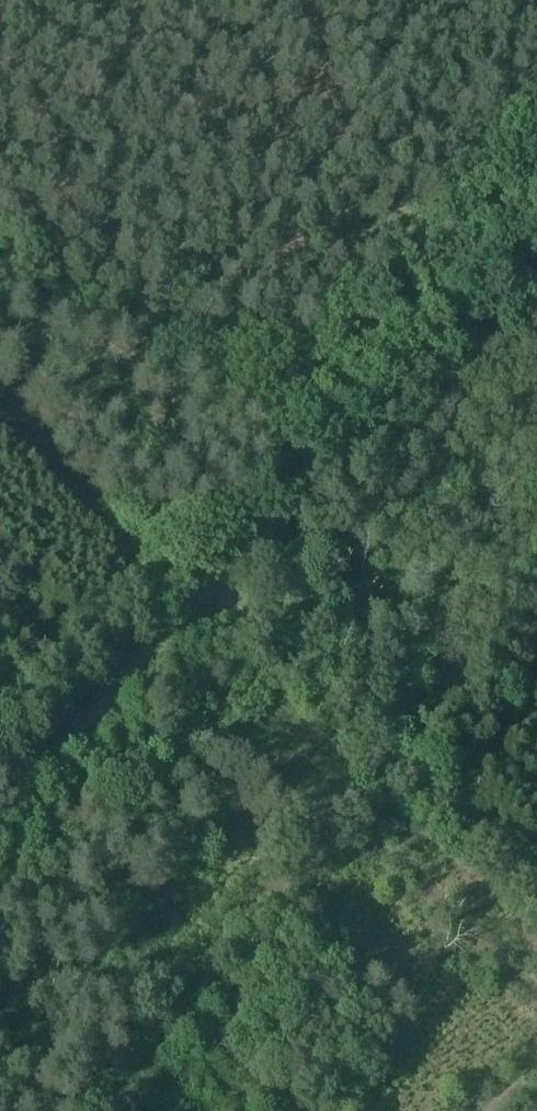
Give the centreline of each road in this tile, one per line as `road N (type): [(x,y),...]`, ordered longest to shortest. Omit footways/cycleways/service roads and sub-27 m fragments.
road 1 (track): [(536,1003),(341,821),(195,980),(195,1016),(205,1035),(284,1110)]
road 2 (track): [(201,585),(536,236)]
road 3 (track): [(201,585),(536,899)]
road 4 (track): [(0,309),(235,396),(332,444)]
road 5 (track): [(0,802),(201,585)]

